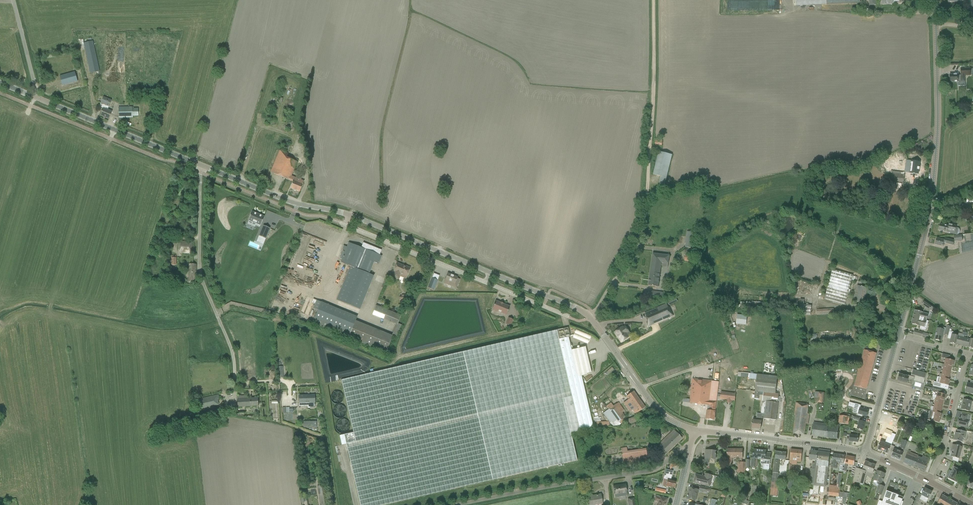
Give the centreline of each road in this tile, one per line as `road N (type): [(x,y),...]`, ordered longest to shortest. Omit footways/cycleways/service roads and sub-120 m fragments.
road 1 (secondary): [(591,318),(351,216),(291,202),(200,166)]
road 2 (tertiary): [(898,335),(931,205),(935,0)]
road 3 (unclassified): [(235,409),(232,353),(200,273),(200,166)]
road 4 (unclassified): [(460,504),(653,470),(690,450)]
road 5 (track): [(641,230),(654,0)]
road 6 (secondary): [(200,166),(33,97)]
road 7 (secondary): [(864,453),(696,431)]
road 8 (secondary): [(696,431),(657,410),(591,318)]
road 9 (residential): [(928,481),(966,354)]
road 10 (tertiary): [(864,453),(898,335)]

